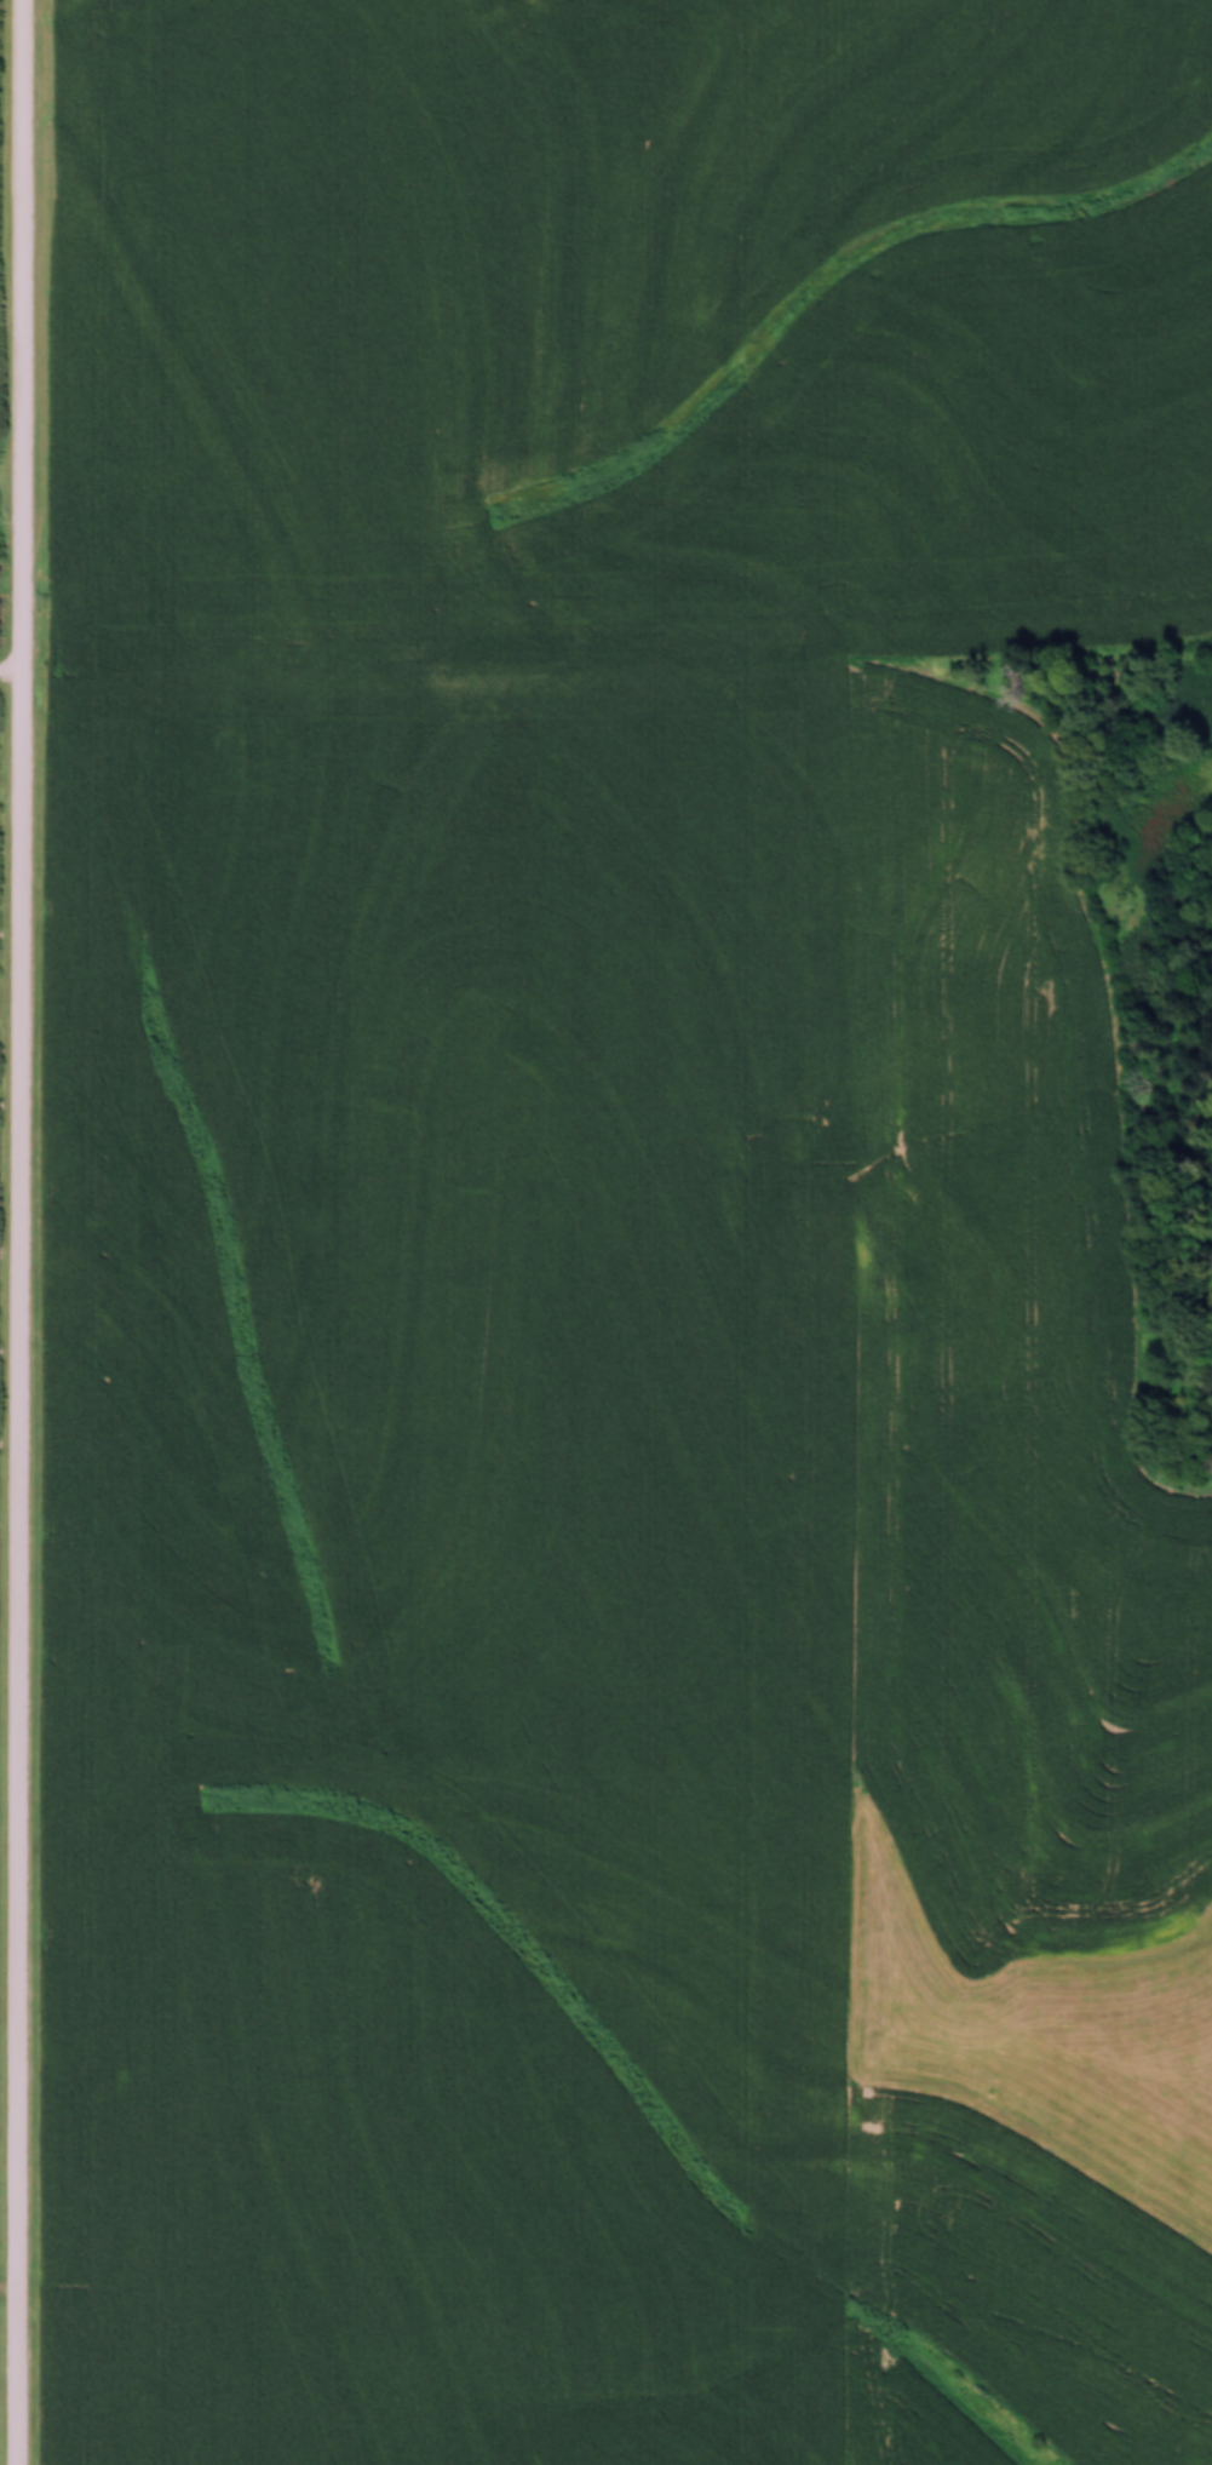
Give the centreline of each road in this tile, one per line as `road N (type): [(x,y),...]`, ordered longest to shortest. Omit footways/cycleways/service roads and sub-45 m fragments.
road 1 (residential): [(19,2464),(20,0)]

